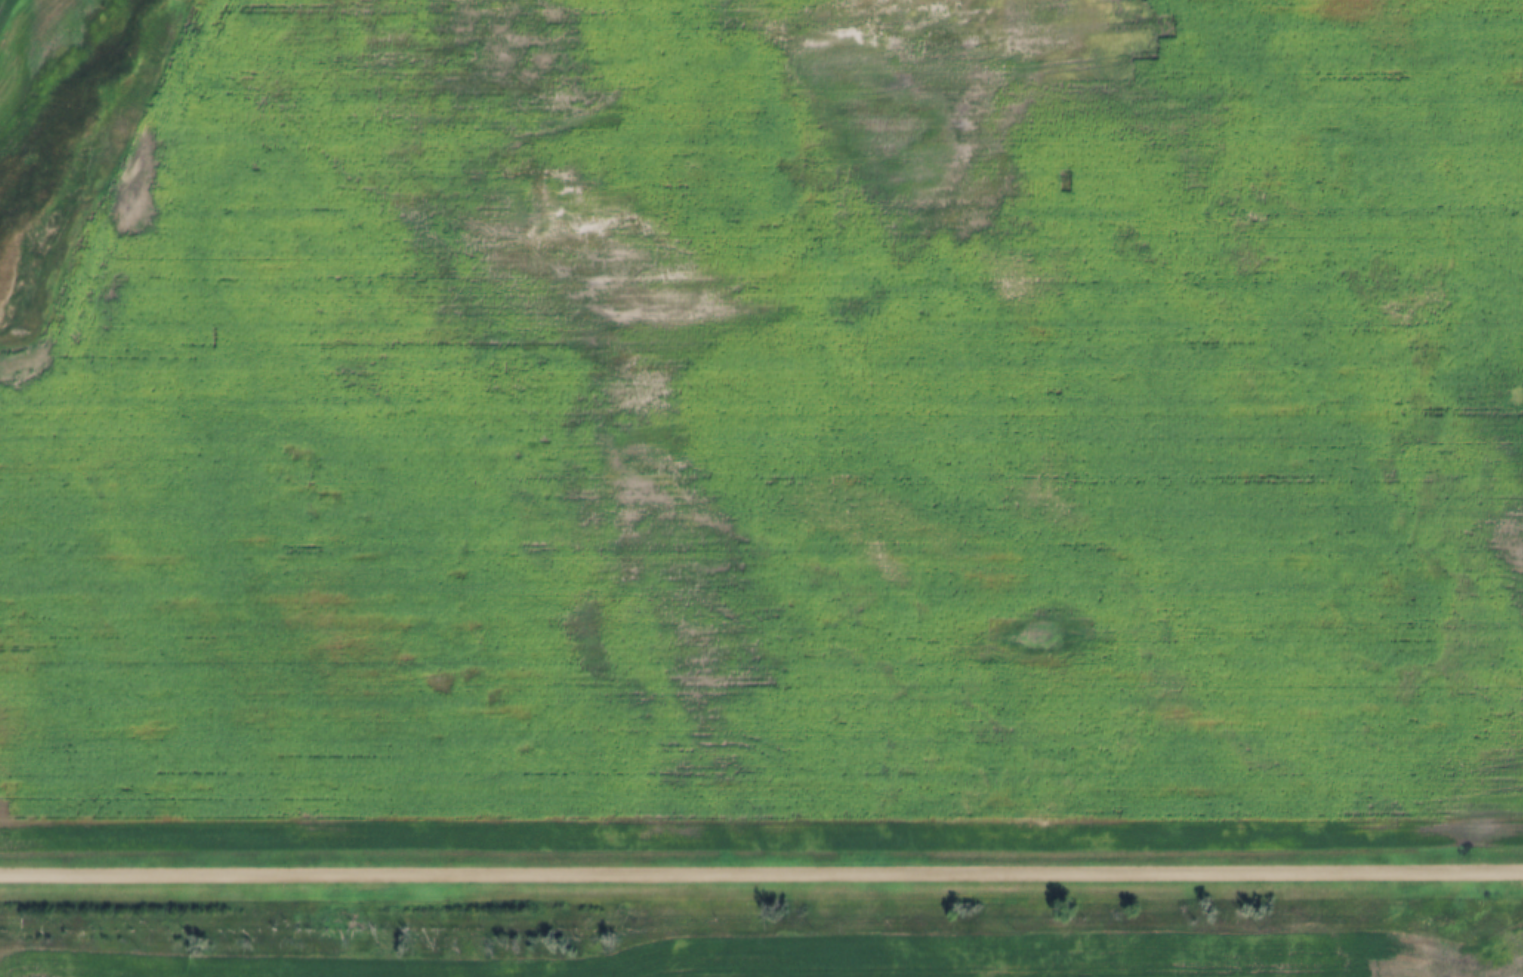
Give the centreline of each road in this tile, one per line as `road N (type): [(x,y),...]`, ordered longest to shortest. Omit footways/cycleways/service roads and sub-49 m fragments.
road 1 (residential): [(1522,868),(0,872)]

